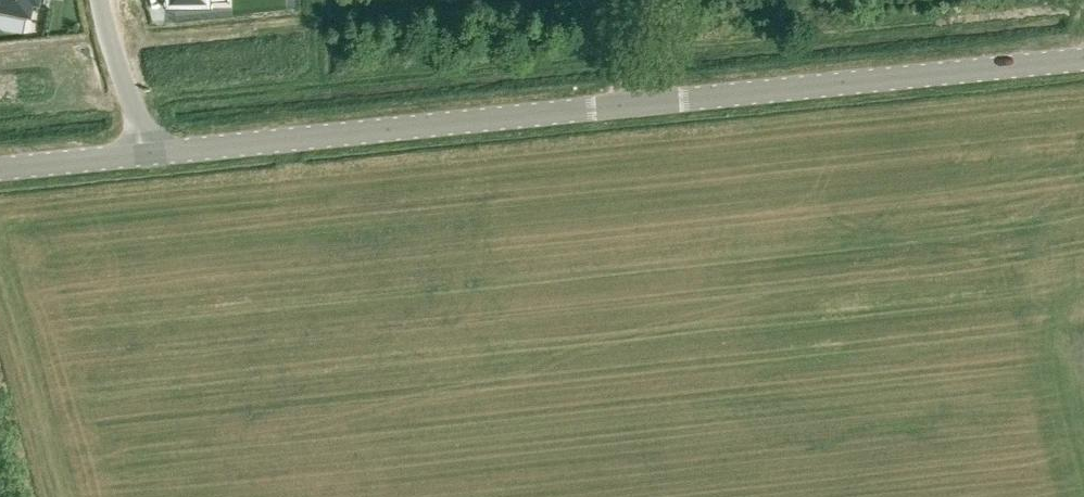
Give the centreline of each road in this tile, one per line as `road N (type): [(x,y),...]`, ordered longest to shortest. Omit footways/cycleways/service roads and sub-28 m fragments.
road 1 (unclassified): [(146,152),(642,107)]
road 2 (unclassified): [(642,107),(1083,62)]
road 3 (residential): [(146,152),(98,0)]
road 4 (unclassified): [(0,167),(146,152)]

